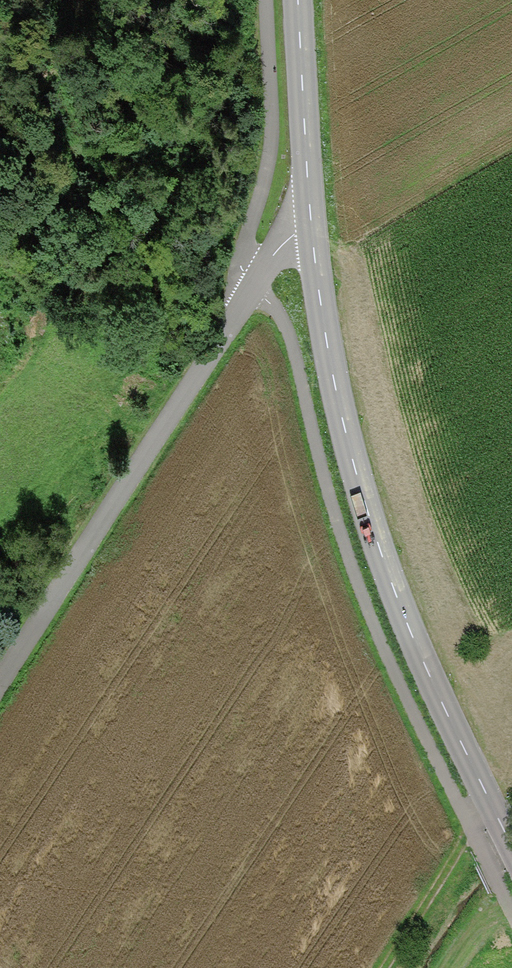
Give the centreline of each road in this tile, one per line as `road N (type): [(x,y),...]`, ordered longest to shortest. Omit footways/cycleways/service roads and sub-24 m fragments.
road 1 (track): [(262,0),(267,129),(247,242),(253,283),(286,335),(333,523),(373,638),(511,925)]
road 2 (tertiary): [(511,845),(406,625),(377,543),(332,377),(311,229)]
road 3 (unclassified): [(0,678),(253,283),(284,242),(311,229)]
road 4 (tertiary): [(311,229),(298,0)]
road 5 (track): [(380,967),(489,798)]

